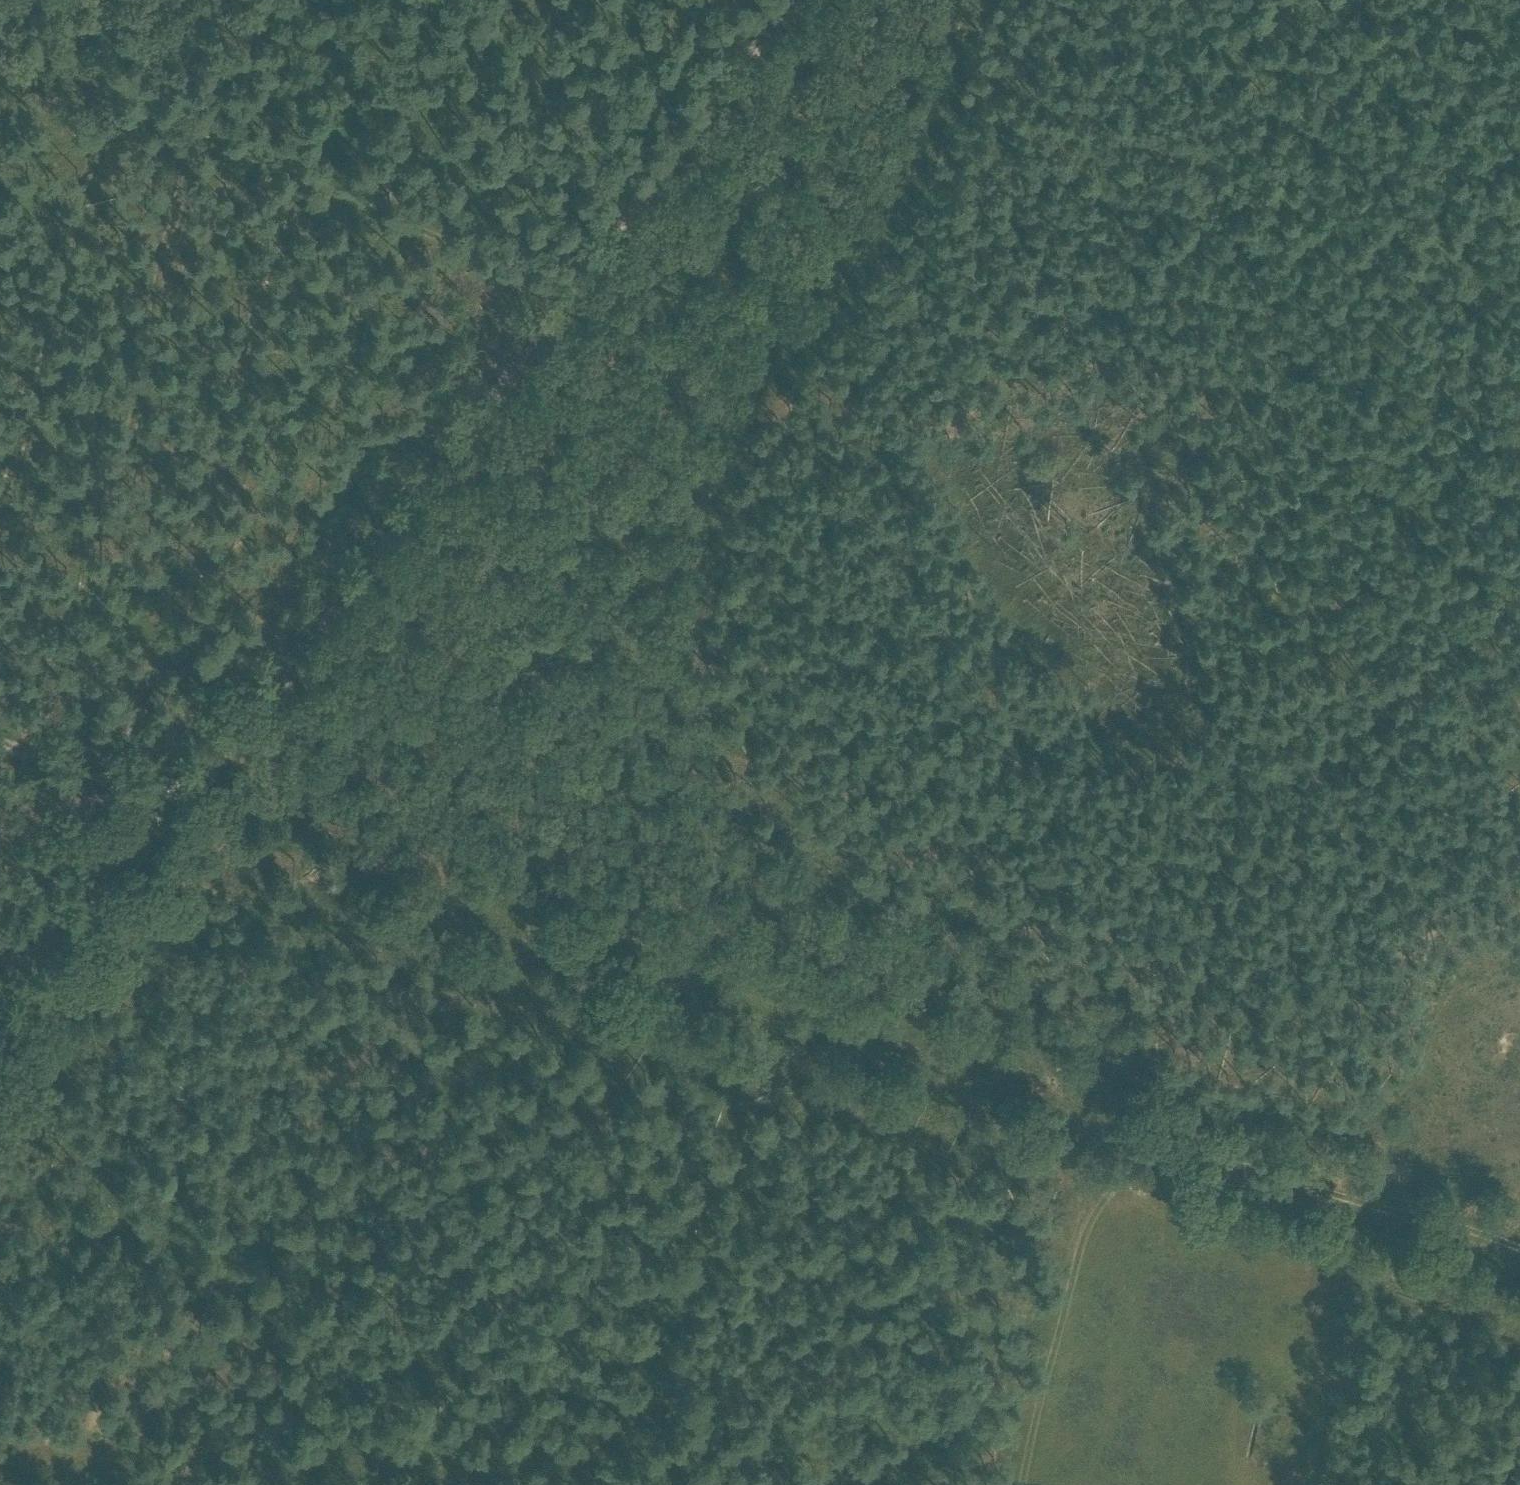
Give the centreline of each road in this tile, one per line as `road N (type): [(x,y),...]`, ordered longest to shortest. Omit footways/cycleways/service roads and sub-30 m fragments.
road 1 (track): [(0,752),(1519,1247)]
road 2 (track): [(1375,1202),(1334,1259),(1323,1294),(1325,1364)]

